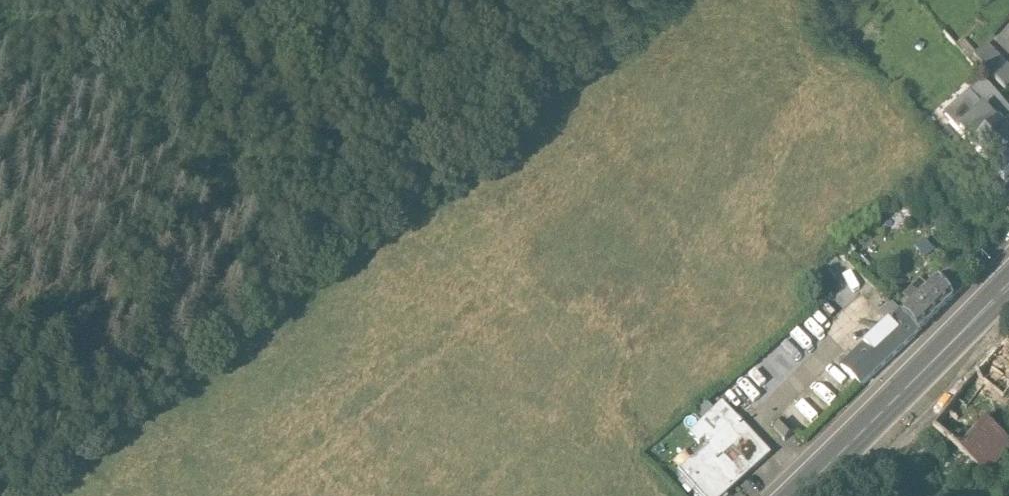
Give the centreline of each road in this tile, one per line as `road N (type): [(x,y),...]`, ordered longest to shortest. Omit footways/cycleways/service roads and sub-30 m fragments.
road 1 (primary): [(803,495),(1008,289)]

